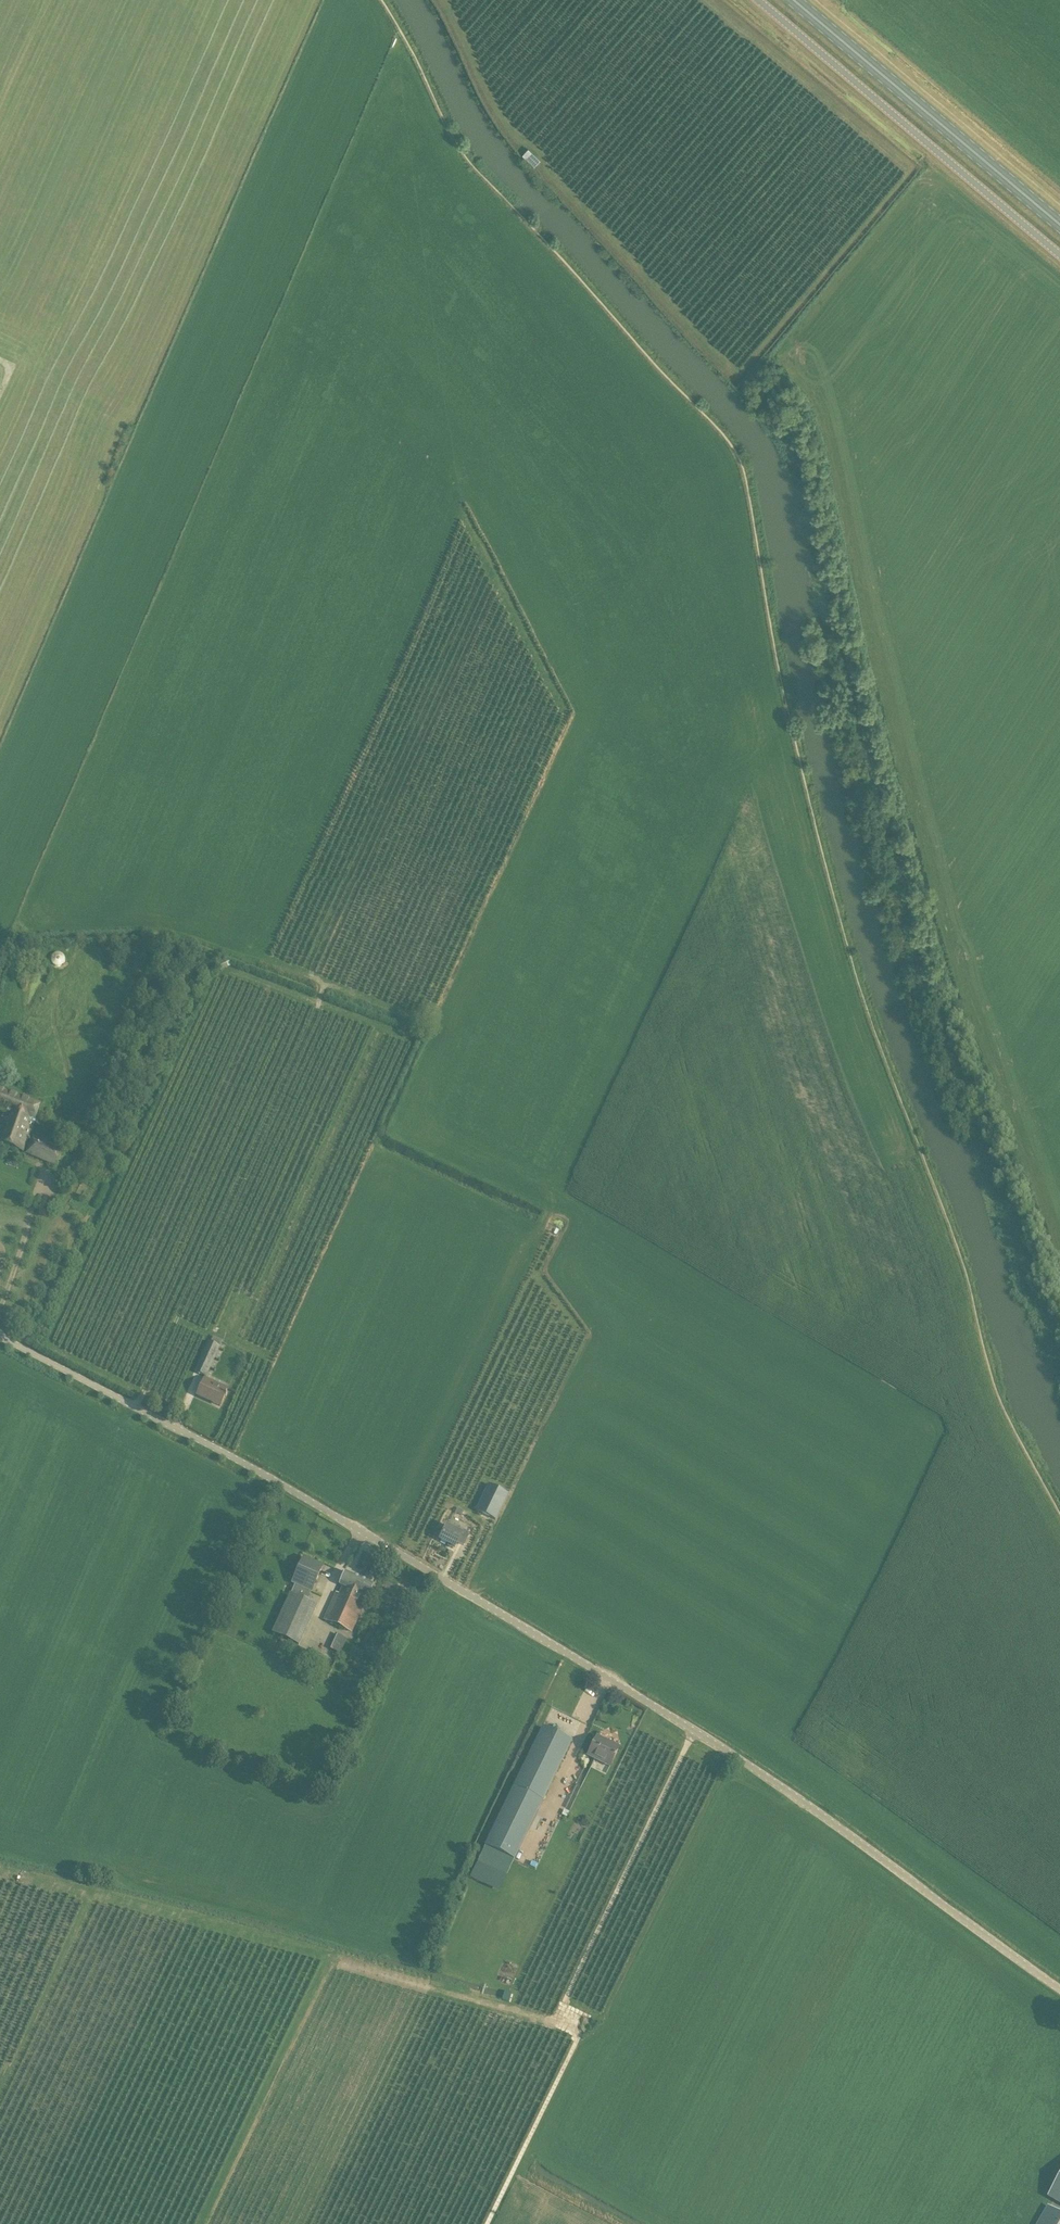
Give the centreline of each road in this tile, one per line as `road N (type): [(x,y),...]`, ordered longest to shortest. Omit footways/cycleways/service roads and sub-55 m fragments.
road 1 (unclassified): [(1059,1989),(694,1732),(387,1545),(0,1337)]
road 2 (track): [(694,1732),(556,2022),(580,2033),(486,2223)]
road 3 (unclassified): [(1059,256),(758,0)]
road 4 (primary): [(1059,225),(793,0)]
road 5 (track): [(199,2223),(326,1958),(336,1962)]
road 6 (track): [(556,2022),(336,1962)]

